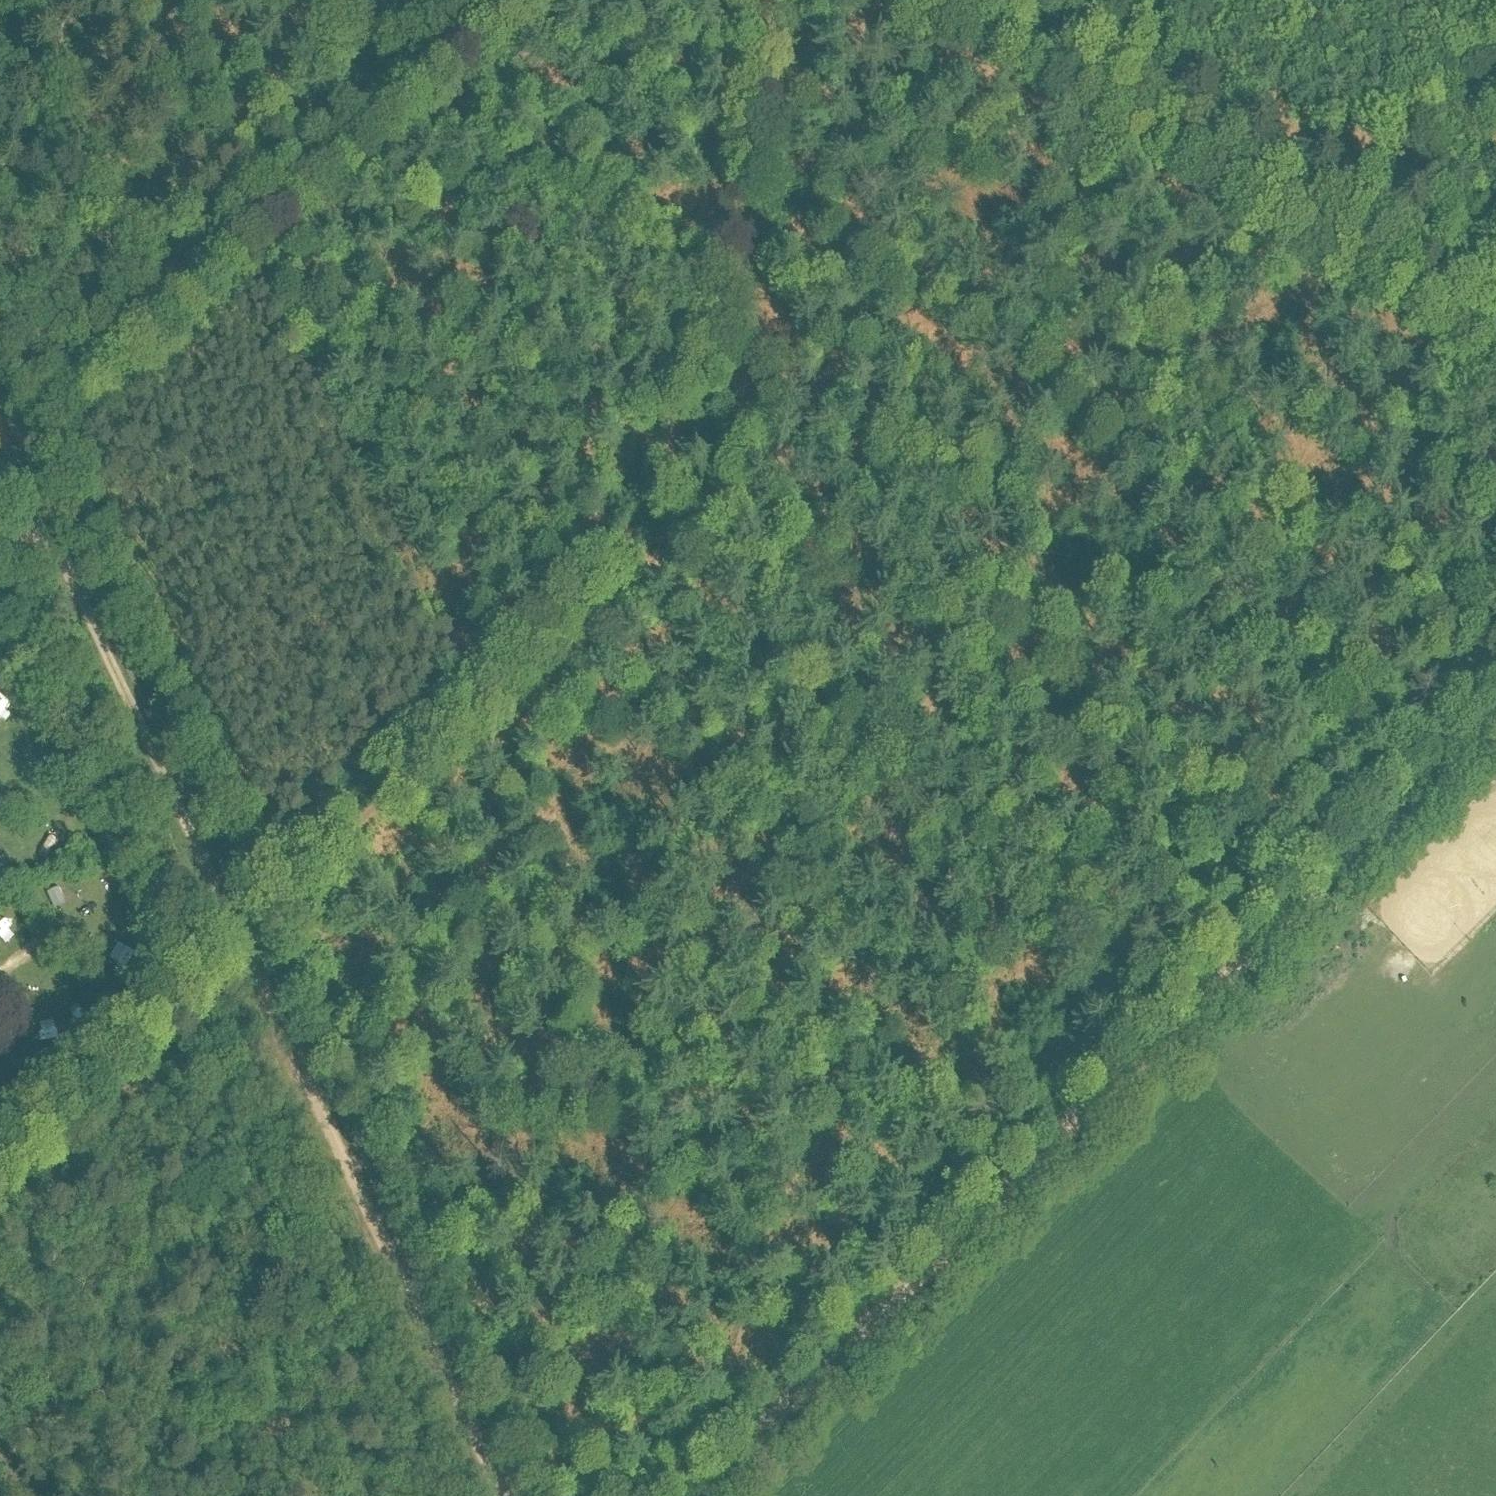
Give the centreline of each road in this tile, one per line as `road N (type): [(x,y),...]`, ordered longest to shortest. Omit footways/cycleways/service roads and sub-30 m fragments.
road 1 (track): [(0,1168),(492,694),(603,567),(665,467),(727,285),(747,163),(757,0)]
road 2 (track): [(1495,727),(717,1495)]
road 3 (track): [(35,517),(503,1495)]
road 4 (track): [(1495,344),(941,0)]
road 5 (track): [(482,0),(0,428)]

